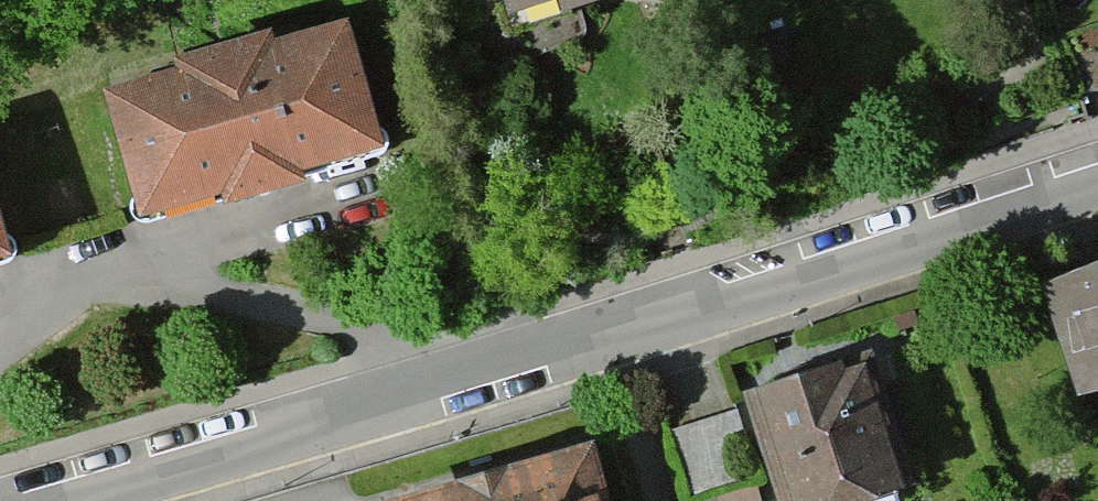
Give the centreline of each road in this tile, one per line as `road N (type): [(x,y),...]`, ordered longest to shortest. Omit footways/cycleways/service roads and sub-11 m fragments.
road 1 (residential): [(1097,177),(45,500)]

